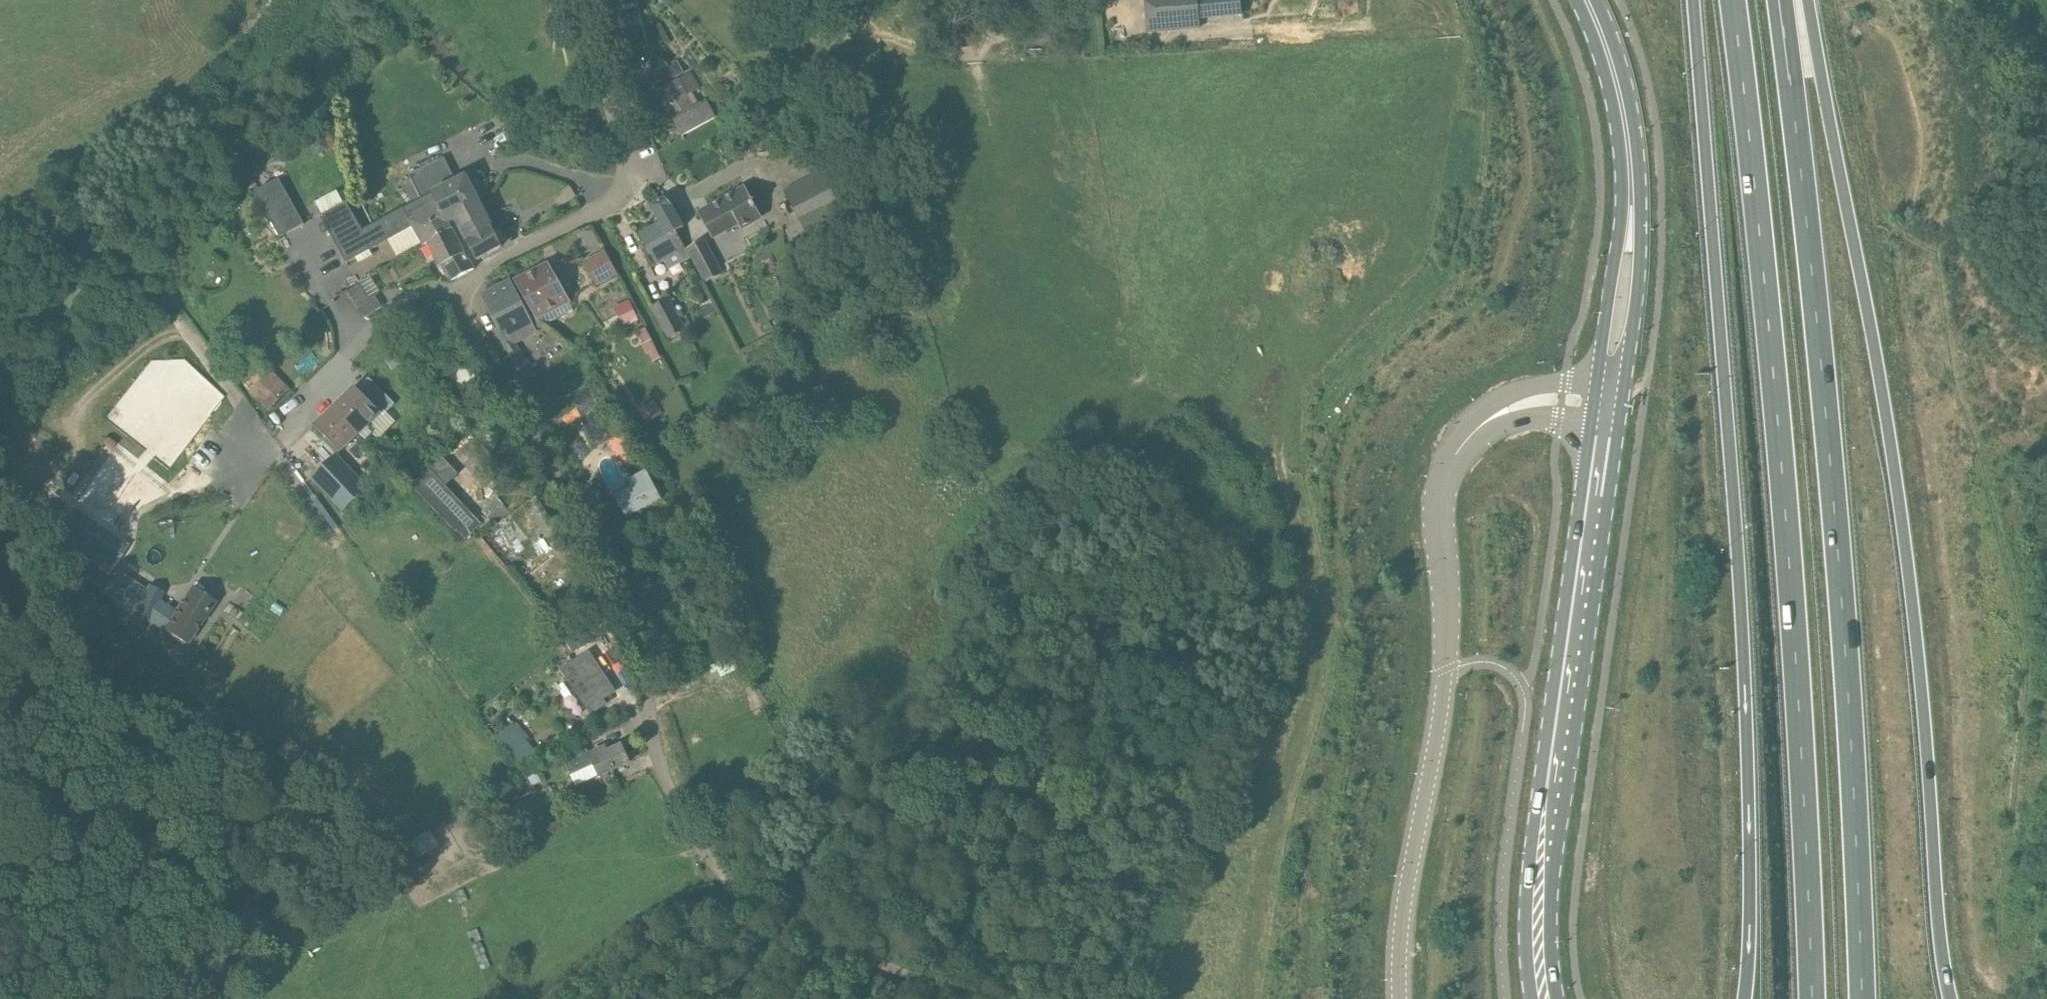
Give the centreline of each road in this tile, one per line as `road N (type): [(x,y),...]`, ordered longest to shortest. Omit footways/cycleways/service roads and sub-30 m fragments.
road 1 (trunk): [(1950,998),(1888,425),(1802,0)]
road 2 (trunk): [(1862,998),(1840,571),(1779,0)]
road 3 (trunk): [(1732,0),(1782,479),(1811,998)]
road 4 (trunk): [(1692,0),(1733,481),(1750,860),(1745,998)]
road 5 (residential): [(677,809),(654,748),(640,649),(617,580),(459,305),(468,281),(607,205),(627,183),(627,153),(585,0)]
road 6 (secondary): [(1606,427),(1540,874),(1543,998)]
road 7 (secondary): [(1587,0),(1617,85),(1630,164),(1612,384)]
road 8 (unclassified): [(954,998),(777,920),(712,867),(677,809)]
road 9 (unclassified): [(1444,675),(1406,901),(1401,998)]
road 10 (residential): [(1477,428),(1450,465),(1440,497),(1444,675)]
road 11 (residential): [(1612,384),(1521,388),(1500,399),(1477,428)]
road 12 (residential): [(1477,428),(1541,418),(1606,427)]

